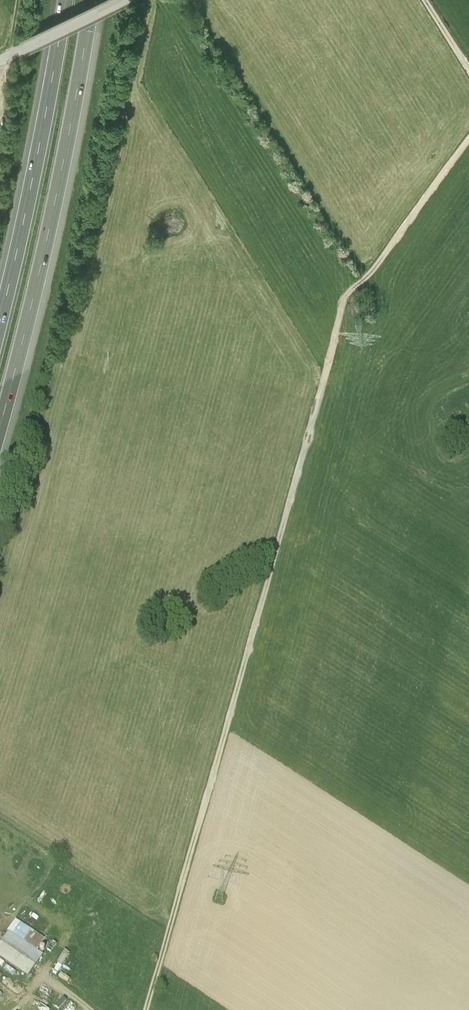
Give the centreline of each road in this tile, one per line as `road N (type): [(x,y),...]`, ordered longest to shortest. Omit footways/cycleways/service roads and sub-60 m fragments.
road 1 (track): [(468,139),(346,296),(147,1009)]
road 2 (motorway): [(0,424),(37,285),(91,0)]
road 3 (motorway): [(64,0),(0,322)]

